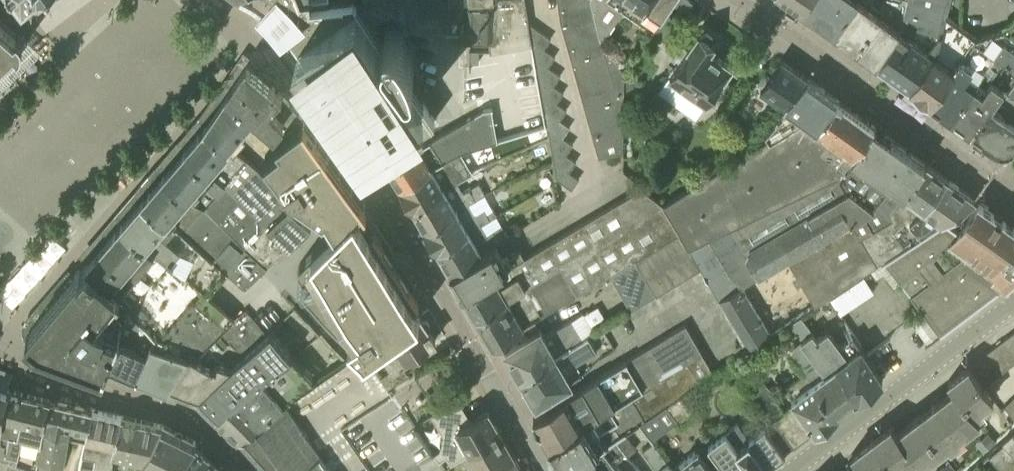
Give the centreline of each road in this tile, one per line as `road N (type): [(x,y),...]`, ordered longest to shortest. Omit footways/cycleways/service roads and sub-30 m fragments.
road 1 (secondary): [(790,470),(1013,302)]
road 2 (residential): [(544,470),(441,292)]

